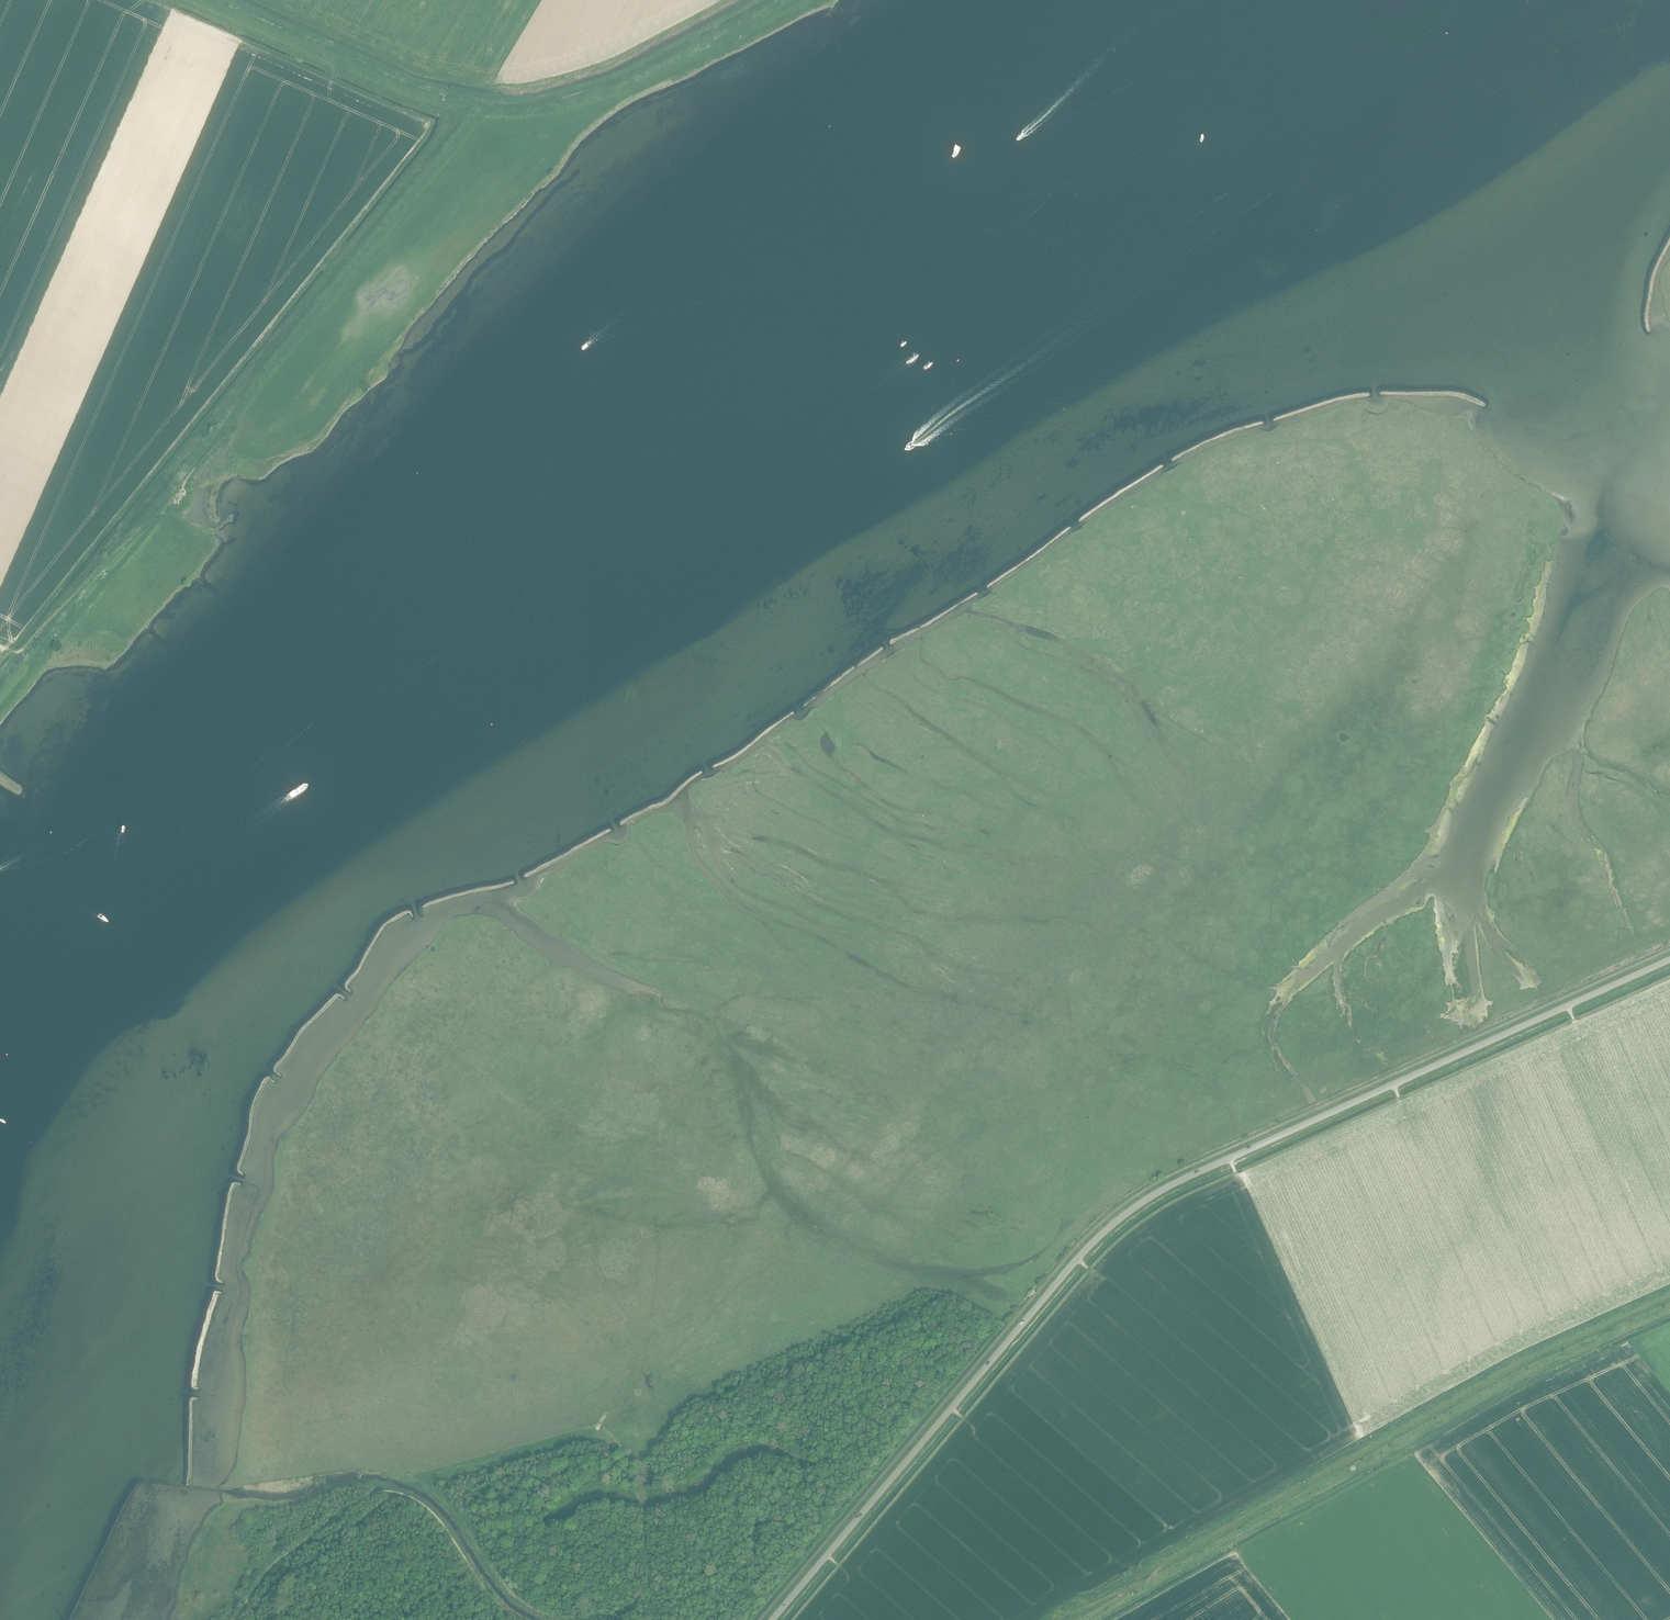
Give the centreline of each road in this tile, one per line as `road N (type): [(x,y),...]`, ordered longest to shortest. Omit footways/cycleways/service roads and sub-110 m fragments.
road 1 (tertiary): [(772,1619),(1060,1278),(1139,1203),(1669,959)]
road 2 (track): [(1090,1619),(1172,1558),(1508,1369),(1669,1295)]
road 3 (track): [(175,0),(446,115)]

